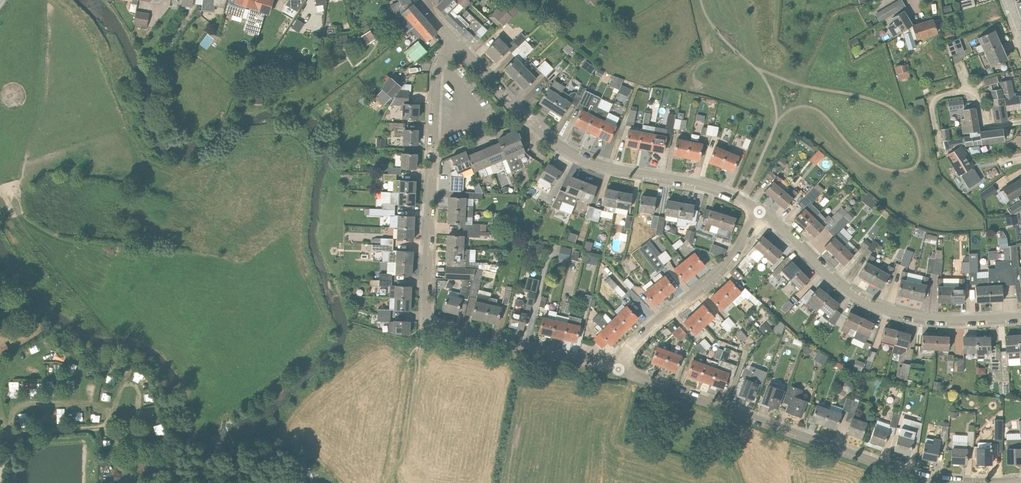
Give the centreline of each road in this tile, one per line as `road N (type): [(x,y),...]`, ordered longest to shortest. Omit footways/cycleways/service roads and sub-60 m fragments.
road 1 (residential): [(617,369),(429,321),(436,72),(459,45)]
road 2 (residential): [(1020,481),(937,479),(888,468),(617,369)]
road 3 (unclassified): [(760,211),(713,188),(609,168),(567,150),(459,45)]
road 4 (unclassified): [(1020,316),(939,319),(870,304),(760,211)]
road 5 (residential): [(617,369),(655,323),(724,267),(760,211)]

